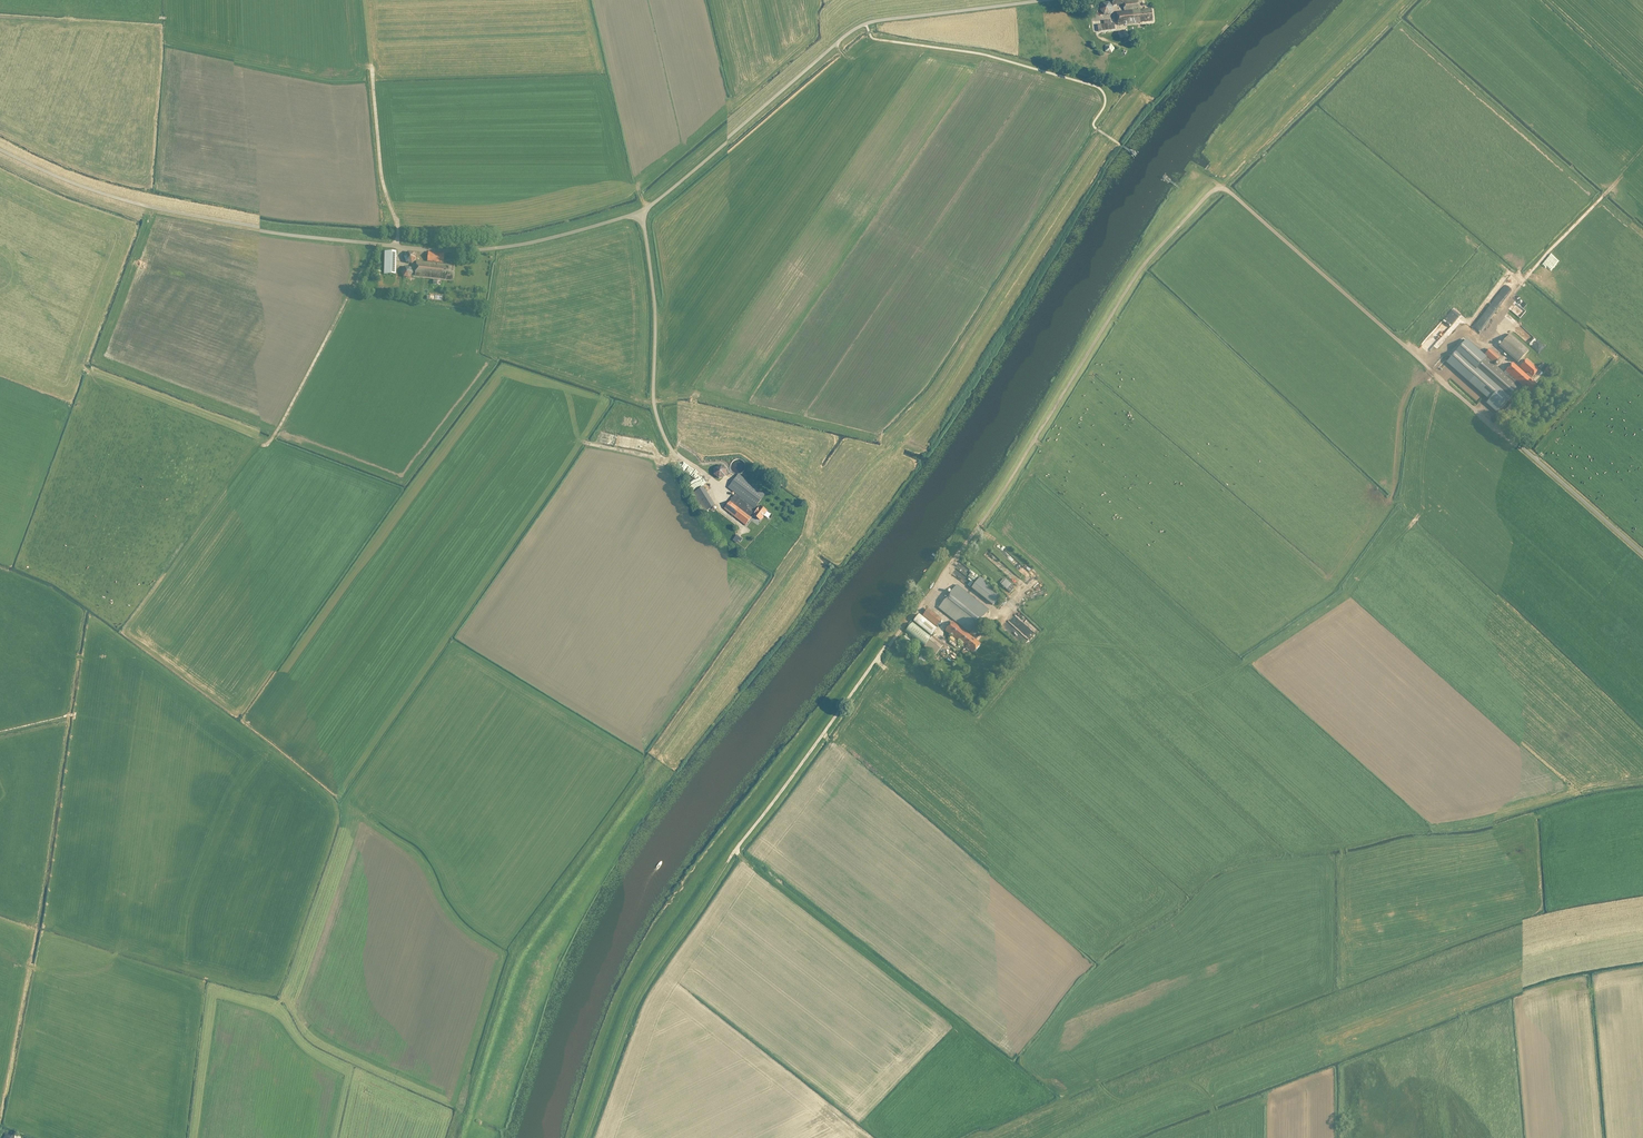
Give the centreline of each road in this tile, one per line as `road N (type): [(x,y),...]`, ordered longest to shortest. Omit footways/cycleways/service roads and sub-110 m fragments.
road 1 (track): [(583,1137),(626,1013),(732,851),(960,552)]
road 2 (unclassified): [(640,208),(541,237),(429,246),(163,210),(91,190),(0,150)]
road 3 (unclassified): [(1642,556),(1222,184)]
road 4 (unclassified): [(1047,0),(857,27),(640,208)]
road 5 (unclassified): [(960,552),(1144,259),(1206,191),(1222,184)]
road 6 (unclassified): [(678,457),(652,394),(654,305),(640,208)]

